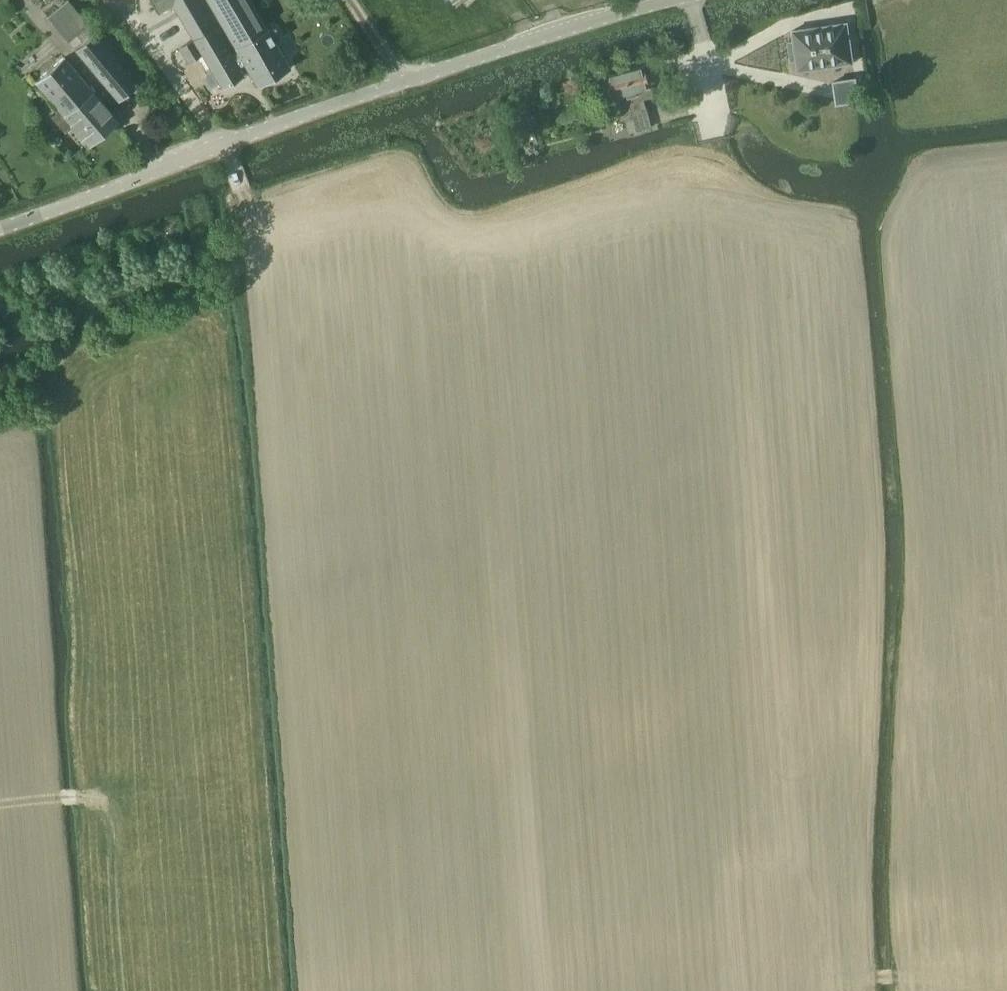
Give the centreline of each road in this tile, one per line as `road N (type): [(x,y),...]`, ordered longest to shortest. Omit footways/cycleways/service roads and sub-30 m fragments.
road 1 (unclassified): [(0,228),(274,125),(670,0)]

